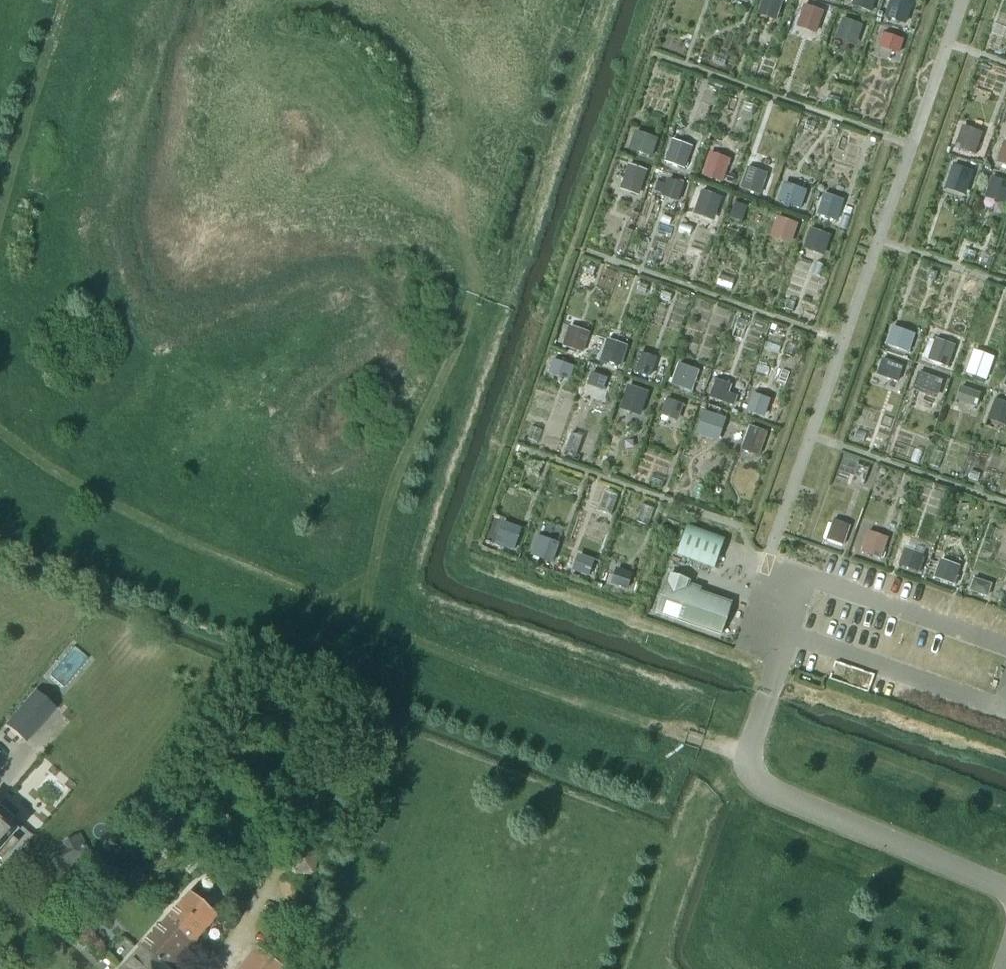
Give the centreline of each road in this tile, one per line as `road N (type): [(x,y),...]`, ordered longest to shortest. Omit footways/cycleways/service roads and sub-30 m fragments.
road 1 (unclassified): [(769,693),(749,766),(761,785),(1005,891)]

